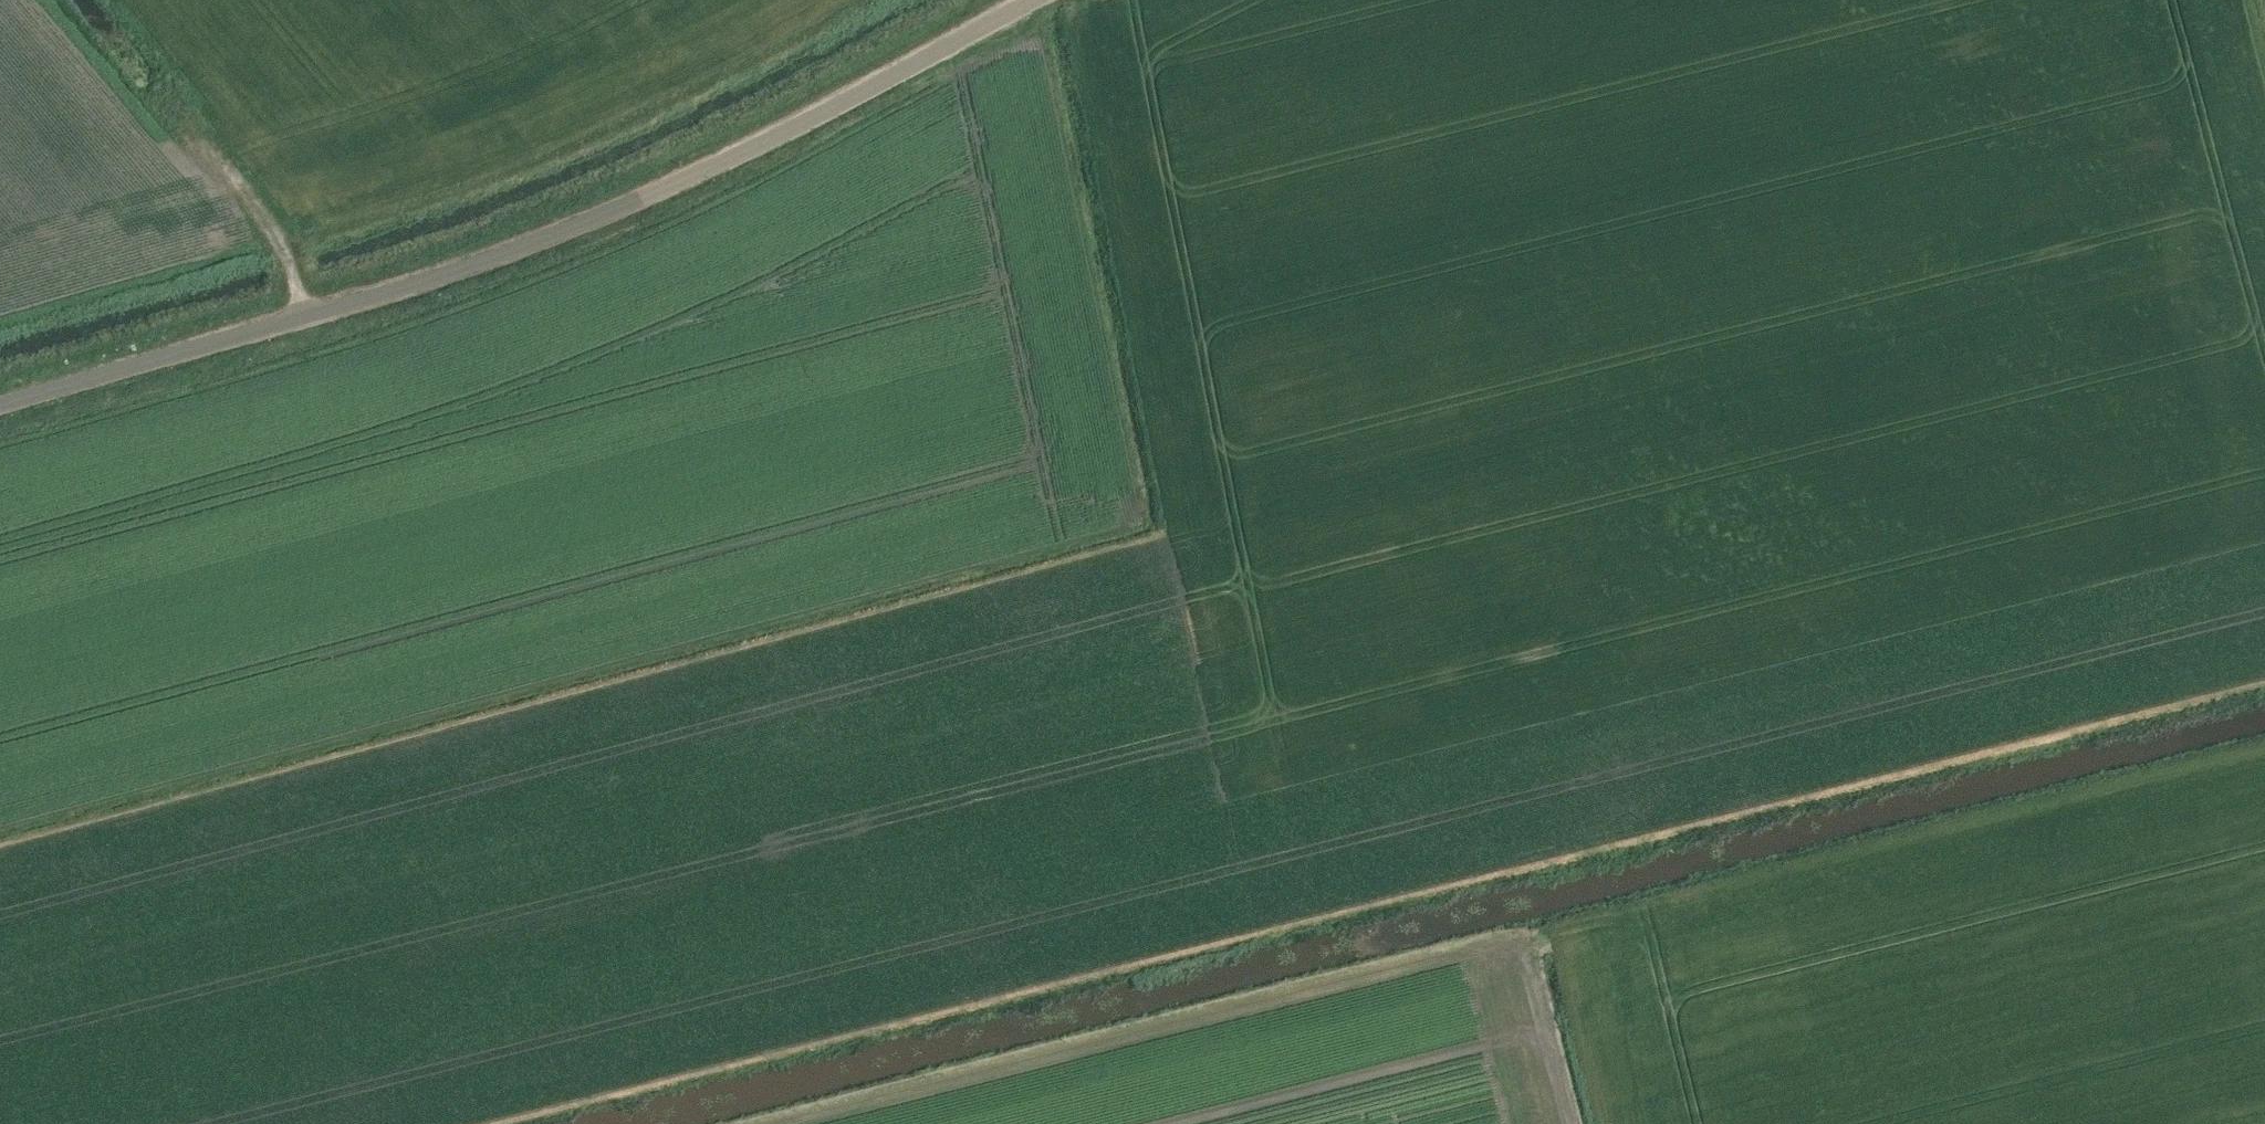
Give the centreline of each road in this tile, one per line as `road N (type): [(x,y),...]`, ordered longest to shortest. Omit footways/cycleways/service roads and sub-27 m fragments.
road 1 (unclassified): [(0,404),(519,245),(697,172),(1030,0)]

